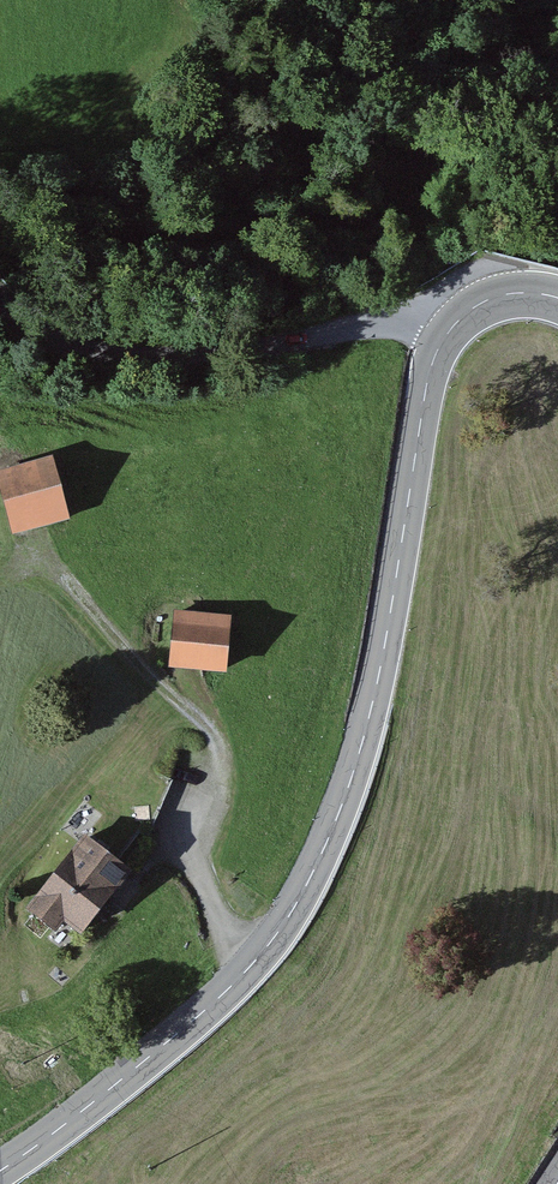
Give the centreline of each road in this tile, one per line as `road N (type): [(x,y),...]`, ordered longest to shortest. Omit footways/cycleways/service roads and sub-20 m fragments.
road 1 (secondary): [(457,322),(430,372),(368,717),(347,795),(305,887),(283,925),(218,999),(0,1172)]
road 2 (track): [(252,964),(224,935),(182,845),(210,789),(207,746),(184,709),(41,559)]
road 3 (unclassified): [(457,322),(395,320),(278,349),(178,361),(31,328),(0,293)]

